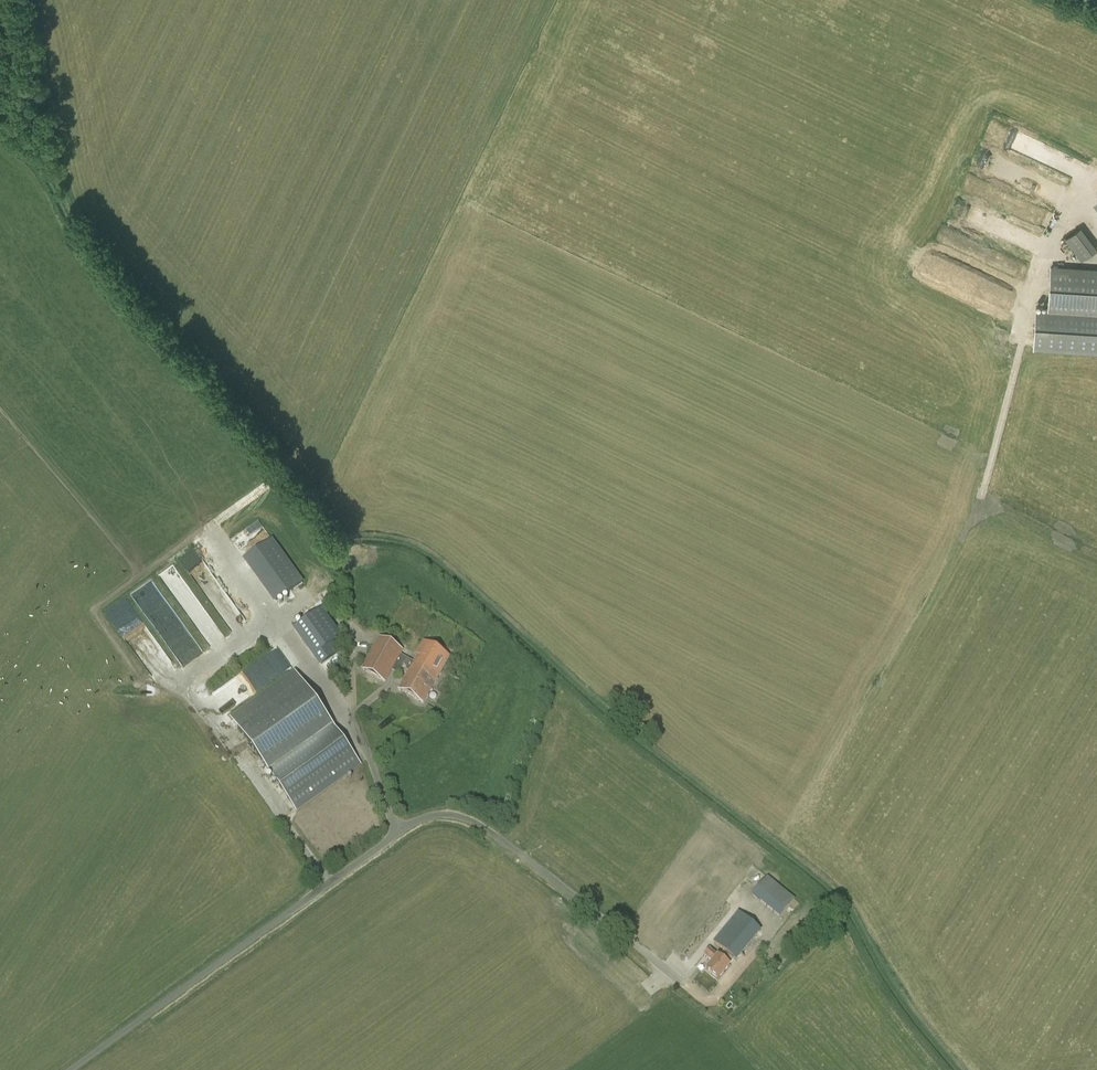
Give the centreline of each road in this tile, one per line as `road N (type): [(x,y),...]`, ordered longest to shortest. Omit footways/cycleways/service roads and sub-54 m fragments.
road 1 (residential): [(71,1069),(389,839),(441,814),(483,826),(636,946)]

